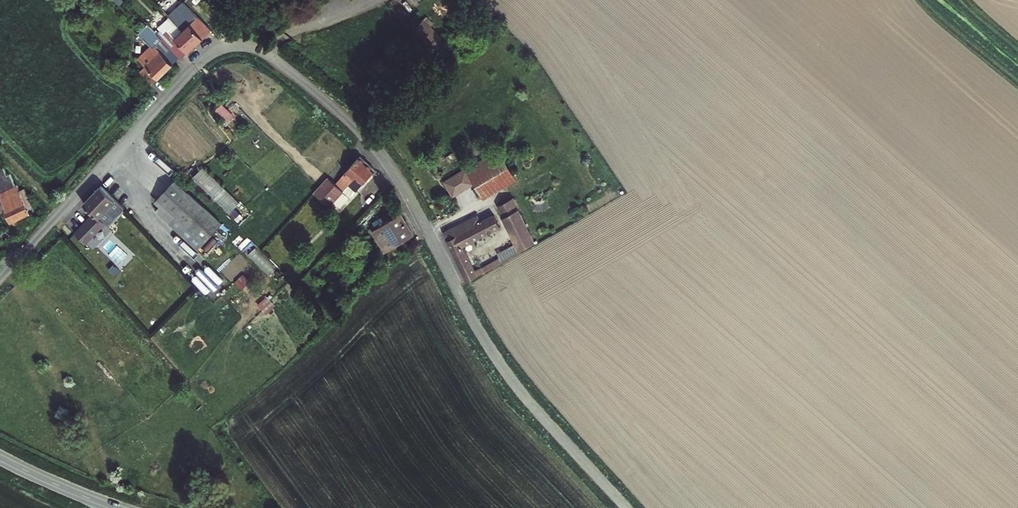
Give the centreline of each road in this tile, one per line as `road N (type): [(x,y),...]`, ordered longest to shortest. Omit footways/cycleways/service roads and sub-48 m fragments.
road 1 (residential): [(626,507),(493,353),(384,157),(254,49),(228,47),(205,57),(0,277)]
road 2 (tertiary): [(0,458),(115,507)]

